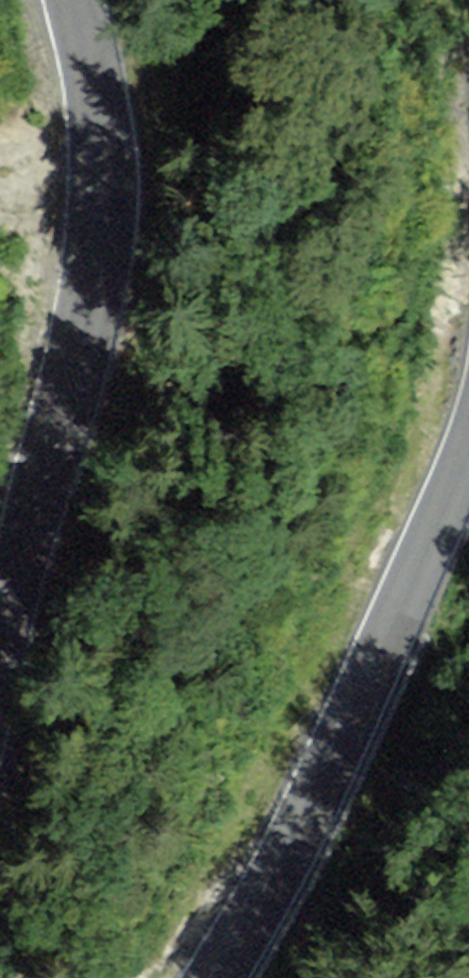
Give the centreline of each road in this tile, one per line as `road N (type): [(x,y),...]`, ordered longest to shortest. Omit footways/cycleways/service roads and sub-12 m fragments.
road 1 (unclassified): [(76,0),(109,167),(103,236),(0,657)]
road 2 (unclassified): [(221,977),(289,855),(468,448)]

